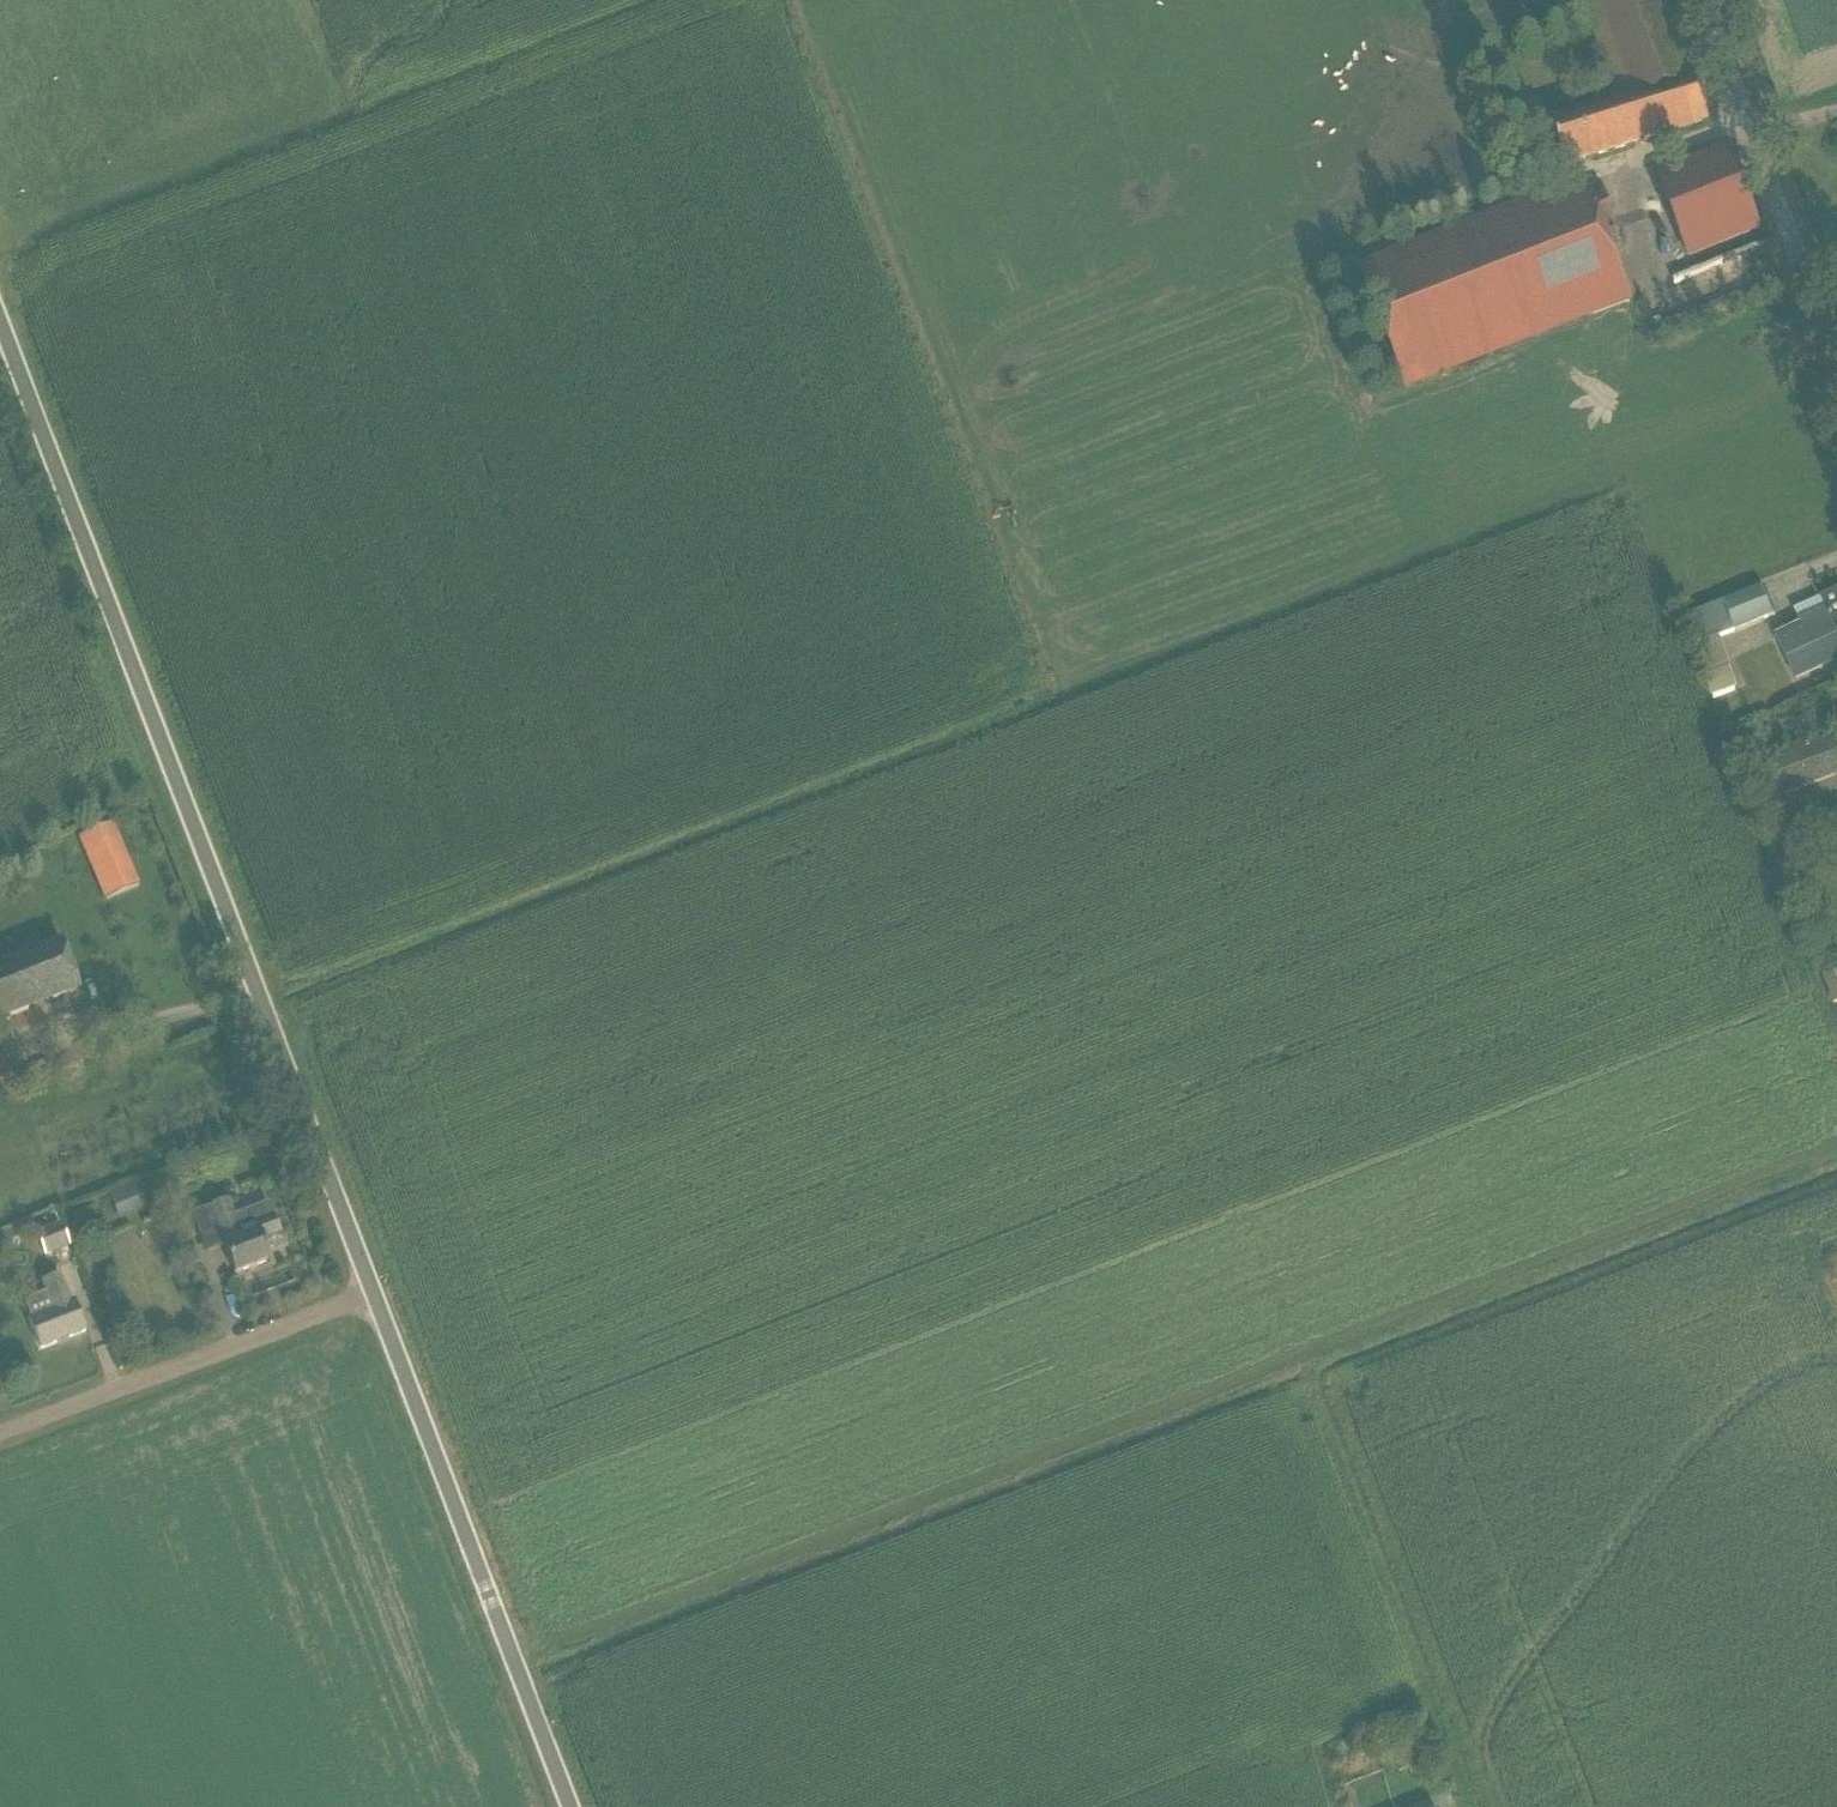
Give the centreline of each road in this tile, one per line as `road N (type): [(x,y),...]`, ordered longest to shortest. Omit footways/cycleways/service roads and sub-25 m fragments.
road 1 (unclassified): [(576,1806),(0,309)]
road 2 (track): [(0,1438),(384,1305)]
road 3 (track): [(1836,361),(1697,0)]

